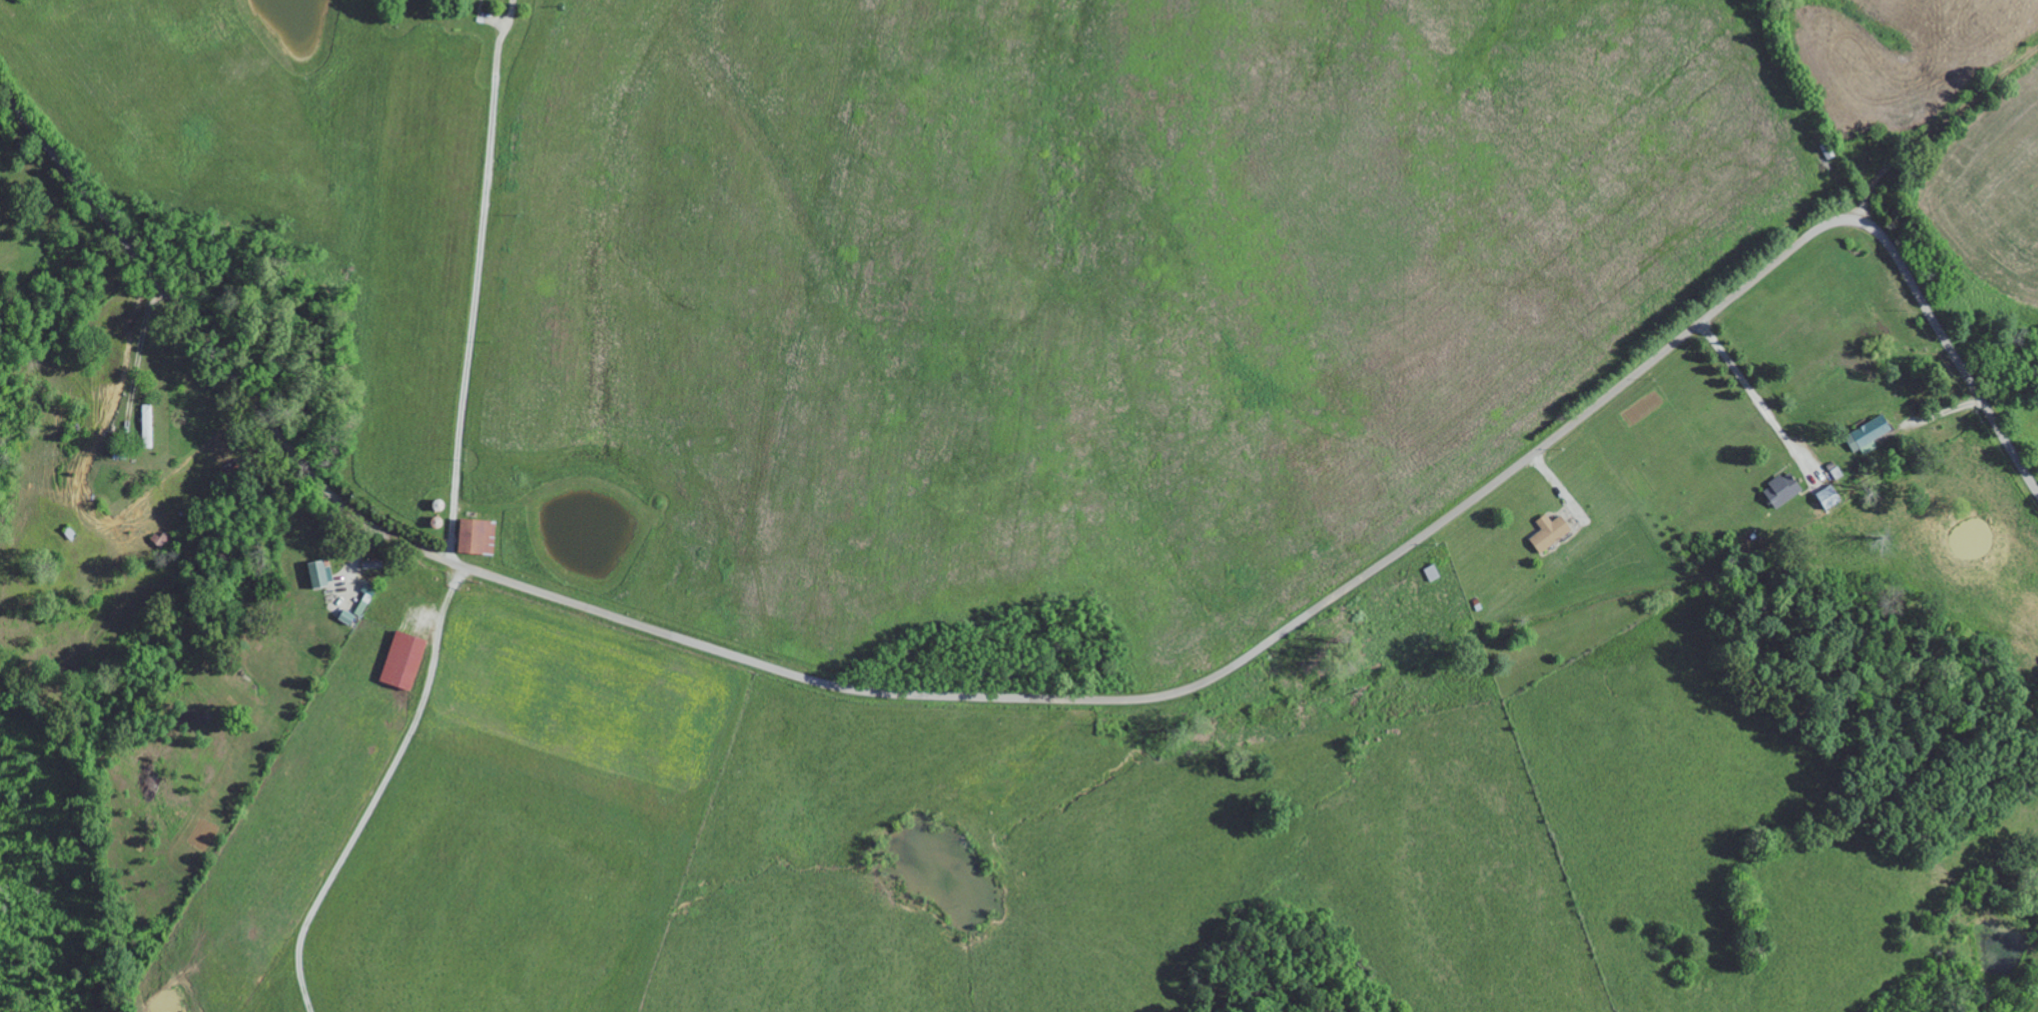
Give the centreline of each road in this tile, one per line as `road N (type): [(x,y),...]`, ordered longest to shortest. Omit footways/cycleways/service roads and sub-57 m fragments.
road 1 (residential): [(2037,494),(1885,243),(1843,223),(1811,234),(1441,522),(1226,672),(1129,700),(849,689),(447,561),(372,528),(256,408),(0,86)]

